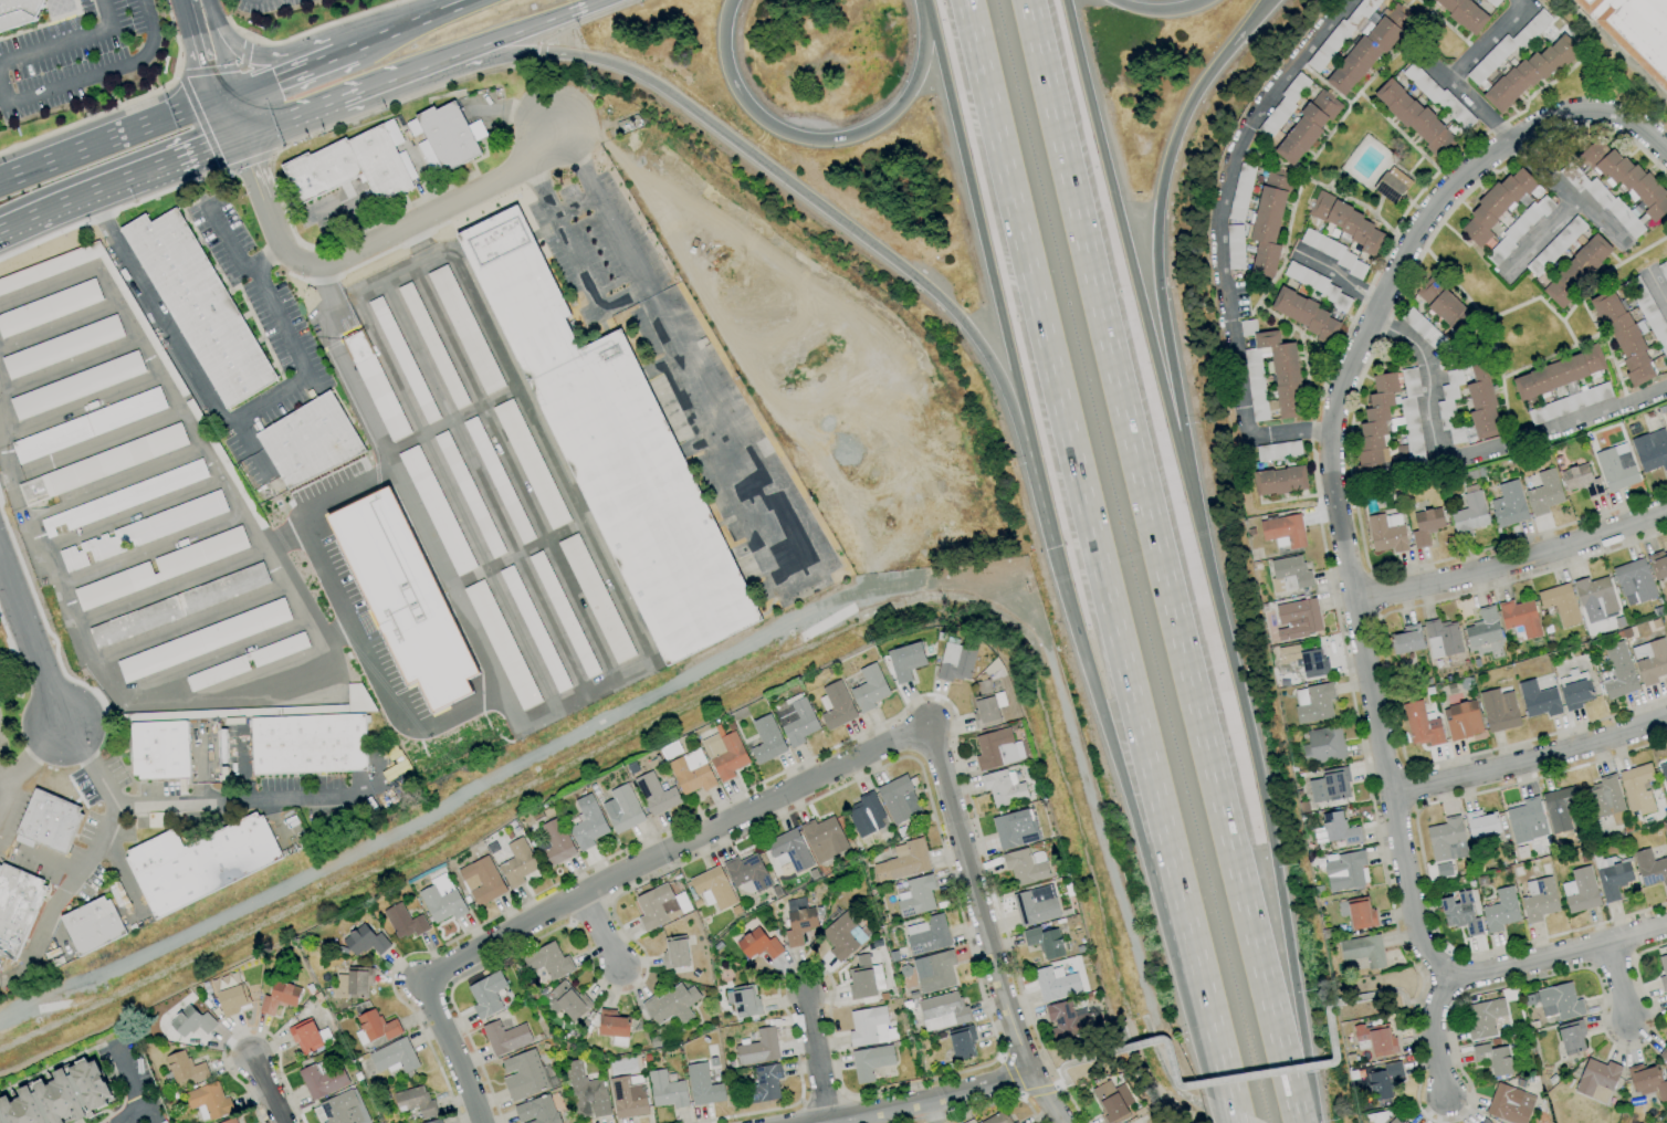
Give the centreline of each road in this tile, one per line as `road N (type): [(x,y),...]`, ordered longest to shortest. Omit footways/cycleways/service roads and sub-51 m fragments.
road 1 (motorway): [(1299,1081),(1028,0)]
road 2 (residential): [(1447,977),(1422,943),(1356,604),(1327,435),(1338,391),(1372,311),(1425,220),(1512,138),(1568,114),(1618,118),(1666,148)]
road 3 (motorway): [(969,0),(1185,973)]
road 4 (motorway): [(415,73),(538,56),(630,73),(904,272),(965,329),(1002,388),(1052,547)]
road 5 (residential): [(480,1122),(422,980),(929,723)]
road 6 (motorway): [(1299,1081),(1298,1009),(1271,846),(1192,491)]
road 7 (motorway): [(925,0),(1052,547)]
road 8 (residential): [(1327,435),(1311,430),(1260,438),(1246,430),(1220,220),(1233,162),(1353,0)]
road 9 (motorway): [(1192,491),(1157,298),(1158,200),(1187,107),(1270,0)]
road 10 (motorway): [(1192,491),(1063,0)]
road 11 (motorway): [(1052,547),(1185,973)]
road 12 (residential): [(242,138),(277,242),(295,261),(321,265),(514,176),(557,127)]
road 13 (residential): [(1059,1122),(1014,1036),(929,723)]
road 14 (residential): [(1372,311),(1412,335),(1427,359),(1441,463),(1600,424),(1666,396)]
road 15 (motorway): [(920,0),(922,49),(905,98),(862,134),(825,144),(785,136),(741,102),(721,50),(729,0)]
road 16 (residential): [(1356,604),(1666,515)]
road 17 (residential): [(1393,790),(1523,764),(1666,718)]
road 18 (residential): [(1447,977),(1666,923)]
road 19 (tertiary): [(810,1122),(1028,1072)]
road 20 (trunk): [(415,73),(609,0)]
road 21 (trunk): [(223,93),(41,165)]
road 22 (trunk): [(70,207),(242,138)]
road 23 (residential): [(63,724),(0,556)]
road 24 (trunk): [(242,138),(395,81)]
road 25 (motorway): [(1185,973),(1225,1122)]
road 26 (residential): [(1621,244),(1512,138)]
road 27 (trunk): [(352,45),(223,93)]
road 28 (residential): [(827,1120),(803,995)]
road 29 (residential): [(1441,1096),(1435,1006),(1447,977)]

